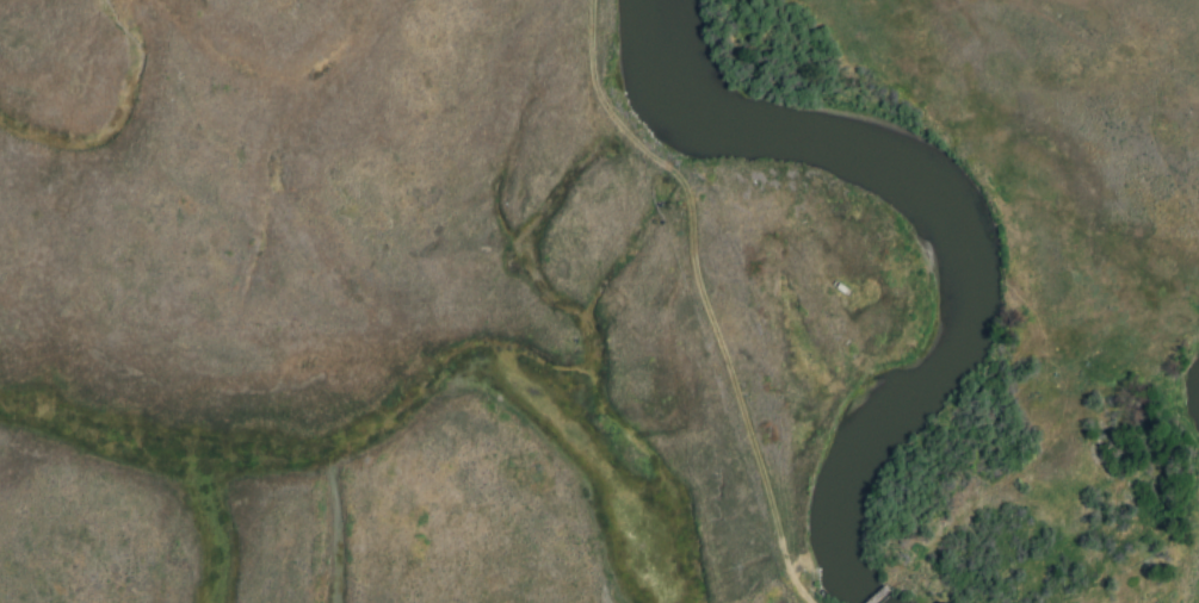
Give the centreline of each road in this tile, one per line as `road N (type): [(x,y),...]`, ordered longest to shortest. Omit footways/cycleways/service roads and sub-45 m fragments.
road 1 (track): [(606,0),(608,77),(660,151),(696,176),(705,250),(808,577),(826,602)]
road 2 (track): [(920,579),(966,511),(1043,478)]

